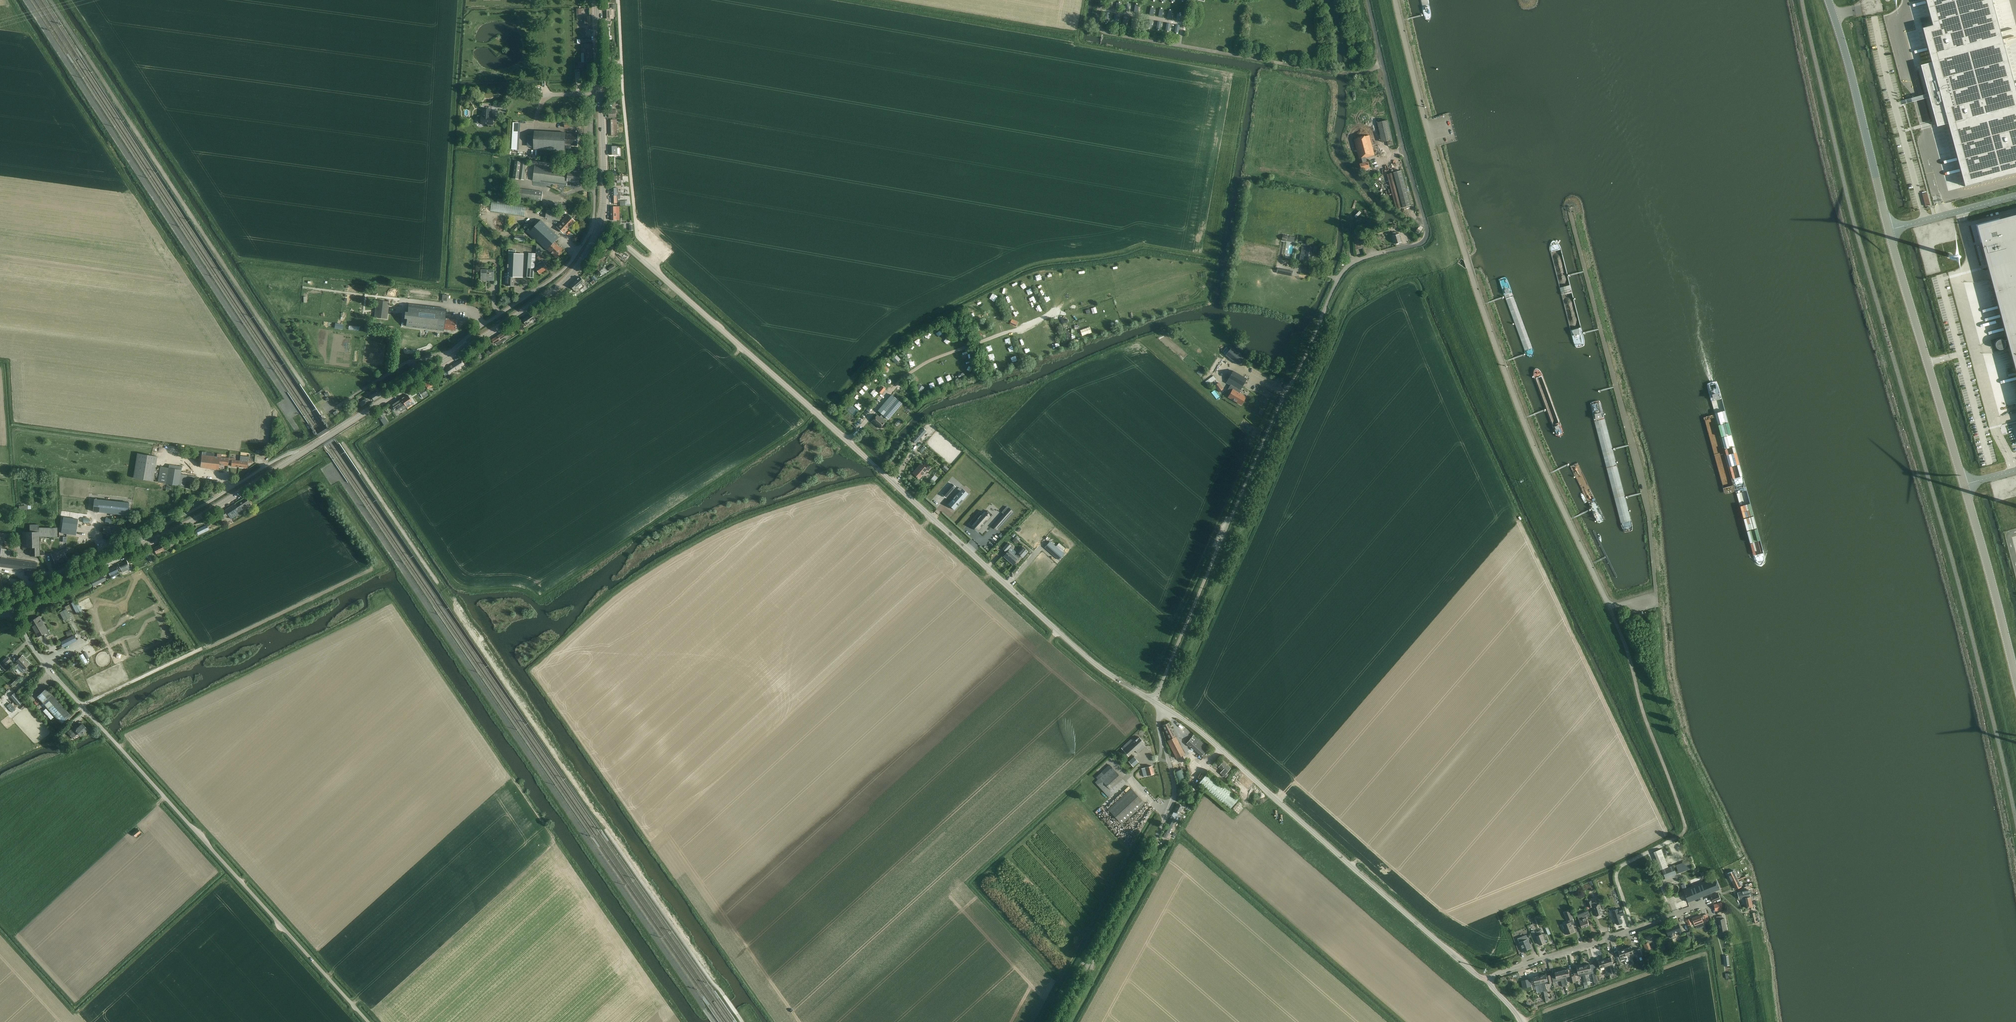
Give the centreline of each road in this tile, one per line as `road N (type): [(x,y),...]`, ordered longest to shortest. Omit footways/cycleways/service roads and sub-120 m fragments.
road 1 (unclassified): [(1471,270),(1523,419),(1610,608),(1657,595),(1645,493),(1570,208)]
road 2 (unclassified): [(1154,701),(1334,285),(1354,262),(1424,241),(1427,232),(1368,0)]
road 3 (unclassified): [(1154,701),(1085,656),(649,265),(597,228)]
road 4 (unclassified): [(368,1021),(45,665),(8,606)]
road 5 (track): [(371,412),(369,426),(343,443),(605,829)]
road 6 (unclassified): [(1487,980),(1199,729),(1160,705)]
road 7 (track): [(86,54),(323,408)]
road 8 (residential): [(1057,1021),(1173,802),(1160,705)]
road 9 (unclassified): [(1471,270),(1396,0)]
road 10 (track): [(618,0),(629,163),(637,231),(655,255),(649,265)]
road 11 (unclassified): [(1890,230),(1964,485)]
road 12 (residential): [(1487,980),(1705,905),(1709,895)]
road 13 (unclassified): [(1828,0),(1890,230)]
road 14 (secondary): [(451,356),(562,283),(597,228)]
road 15 (residential): [(451,356),(475,330),(553,279),(597,228)]
road 16 (unclassified): [(1964,485),(2015,670)]
road 17 (residential): [(148,542),(149,533),(263,467),(301,453)]
road 18 (secondary): [(301,453),(451,356)]
road 19 (secondary): [(148,542),(301,453)]
road 20 (residential): [(148,542),(111,547),(0,600)]
road 21 (secondary): [(8,606),(148,542)]
road 22 (residential): [(597,228),(592,96),(599,96)]
road 23 (track): [(1733,890),(1752,931),(1763,1021)]
road 24 (track): [(81,705),(201,649)]
road 25 (secondary): [(597,228),(599,96)]
road 26 (unclassified): [(2015,196),(1890,230)]

